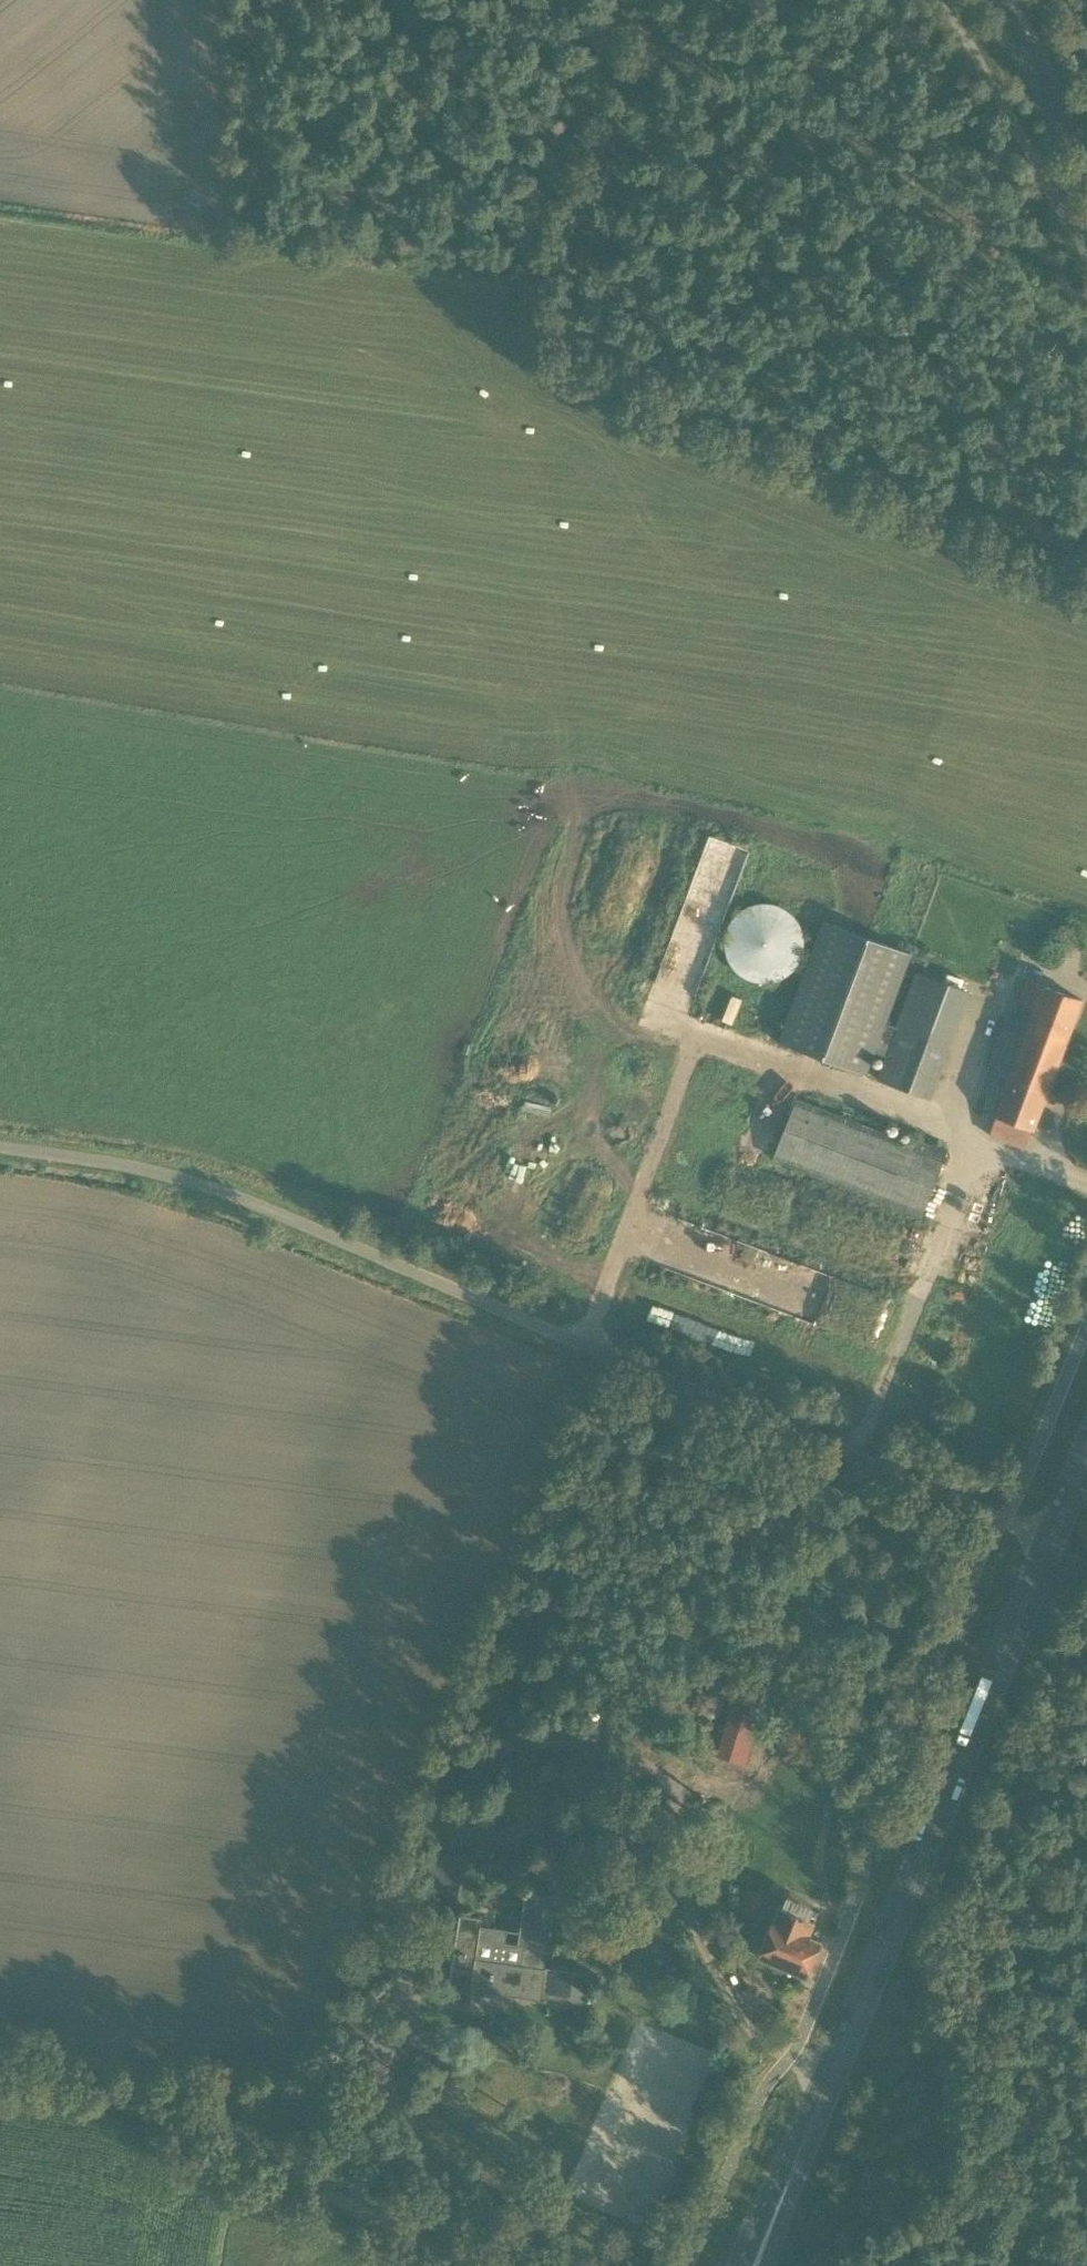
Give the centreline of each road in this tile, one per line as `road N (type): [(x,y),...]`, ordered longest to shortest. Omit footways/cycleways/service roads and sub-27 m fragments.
road 1 (unclassified): [(1049,1543),(412,1261),(186,1172),(0,1139)]
road 2 (primary): [(755,2265),(1049,1543)]
road 3 (track): [(0,2063),(131,2087),(490,2265)]
road 4 (tertiary): [(1086,157),(999,0)]

